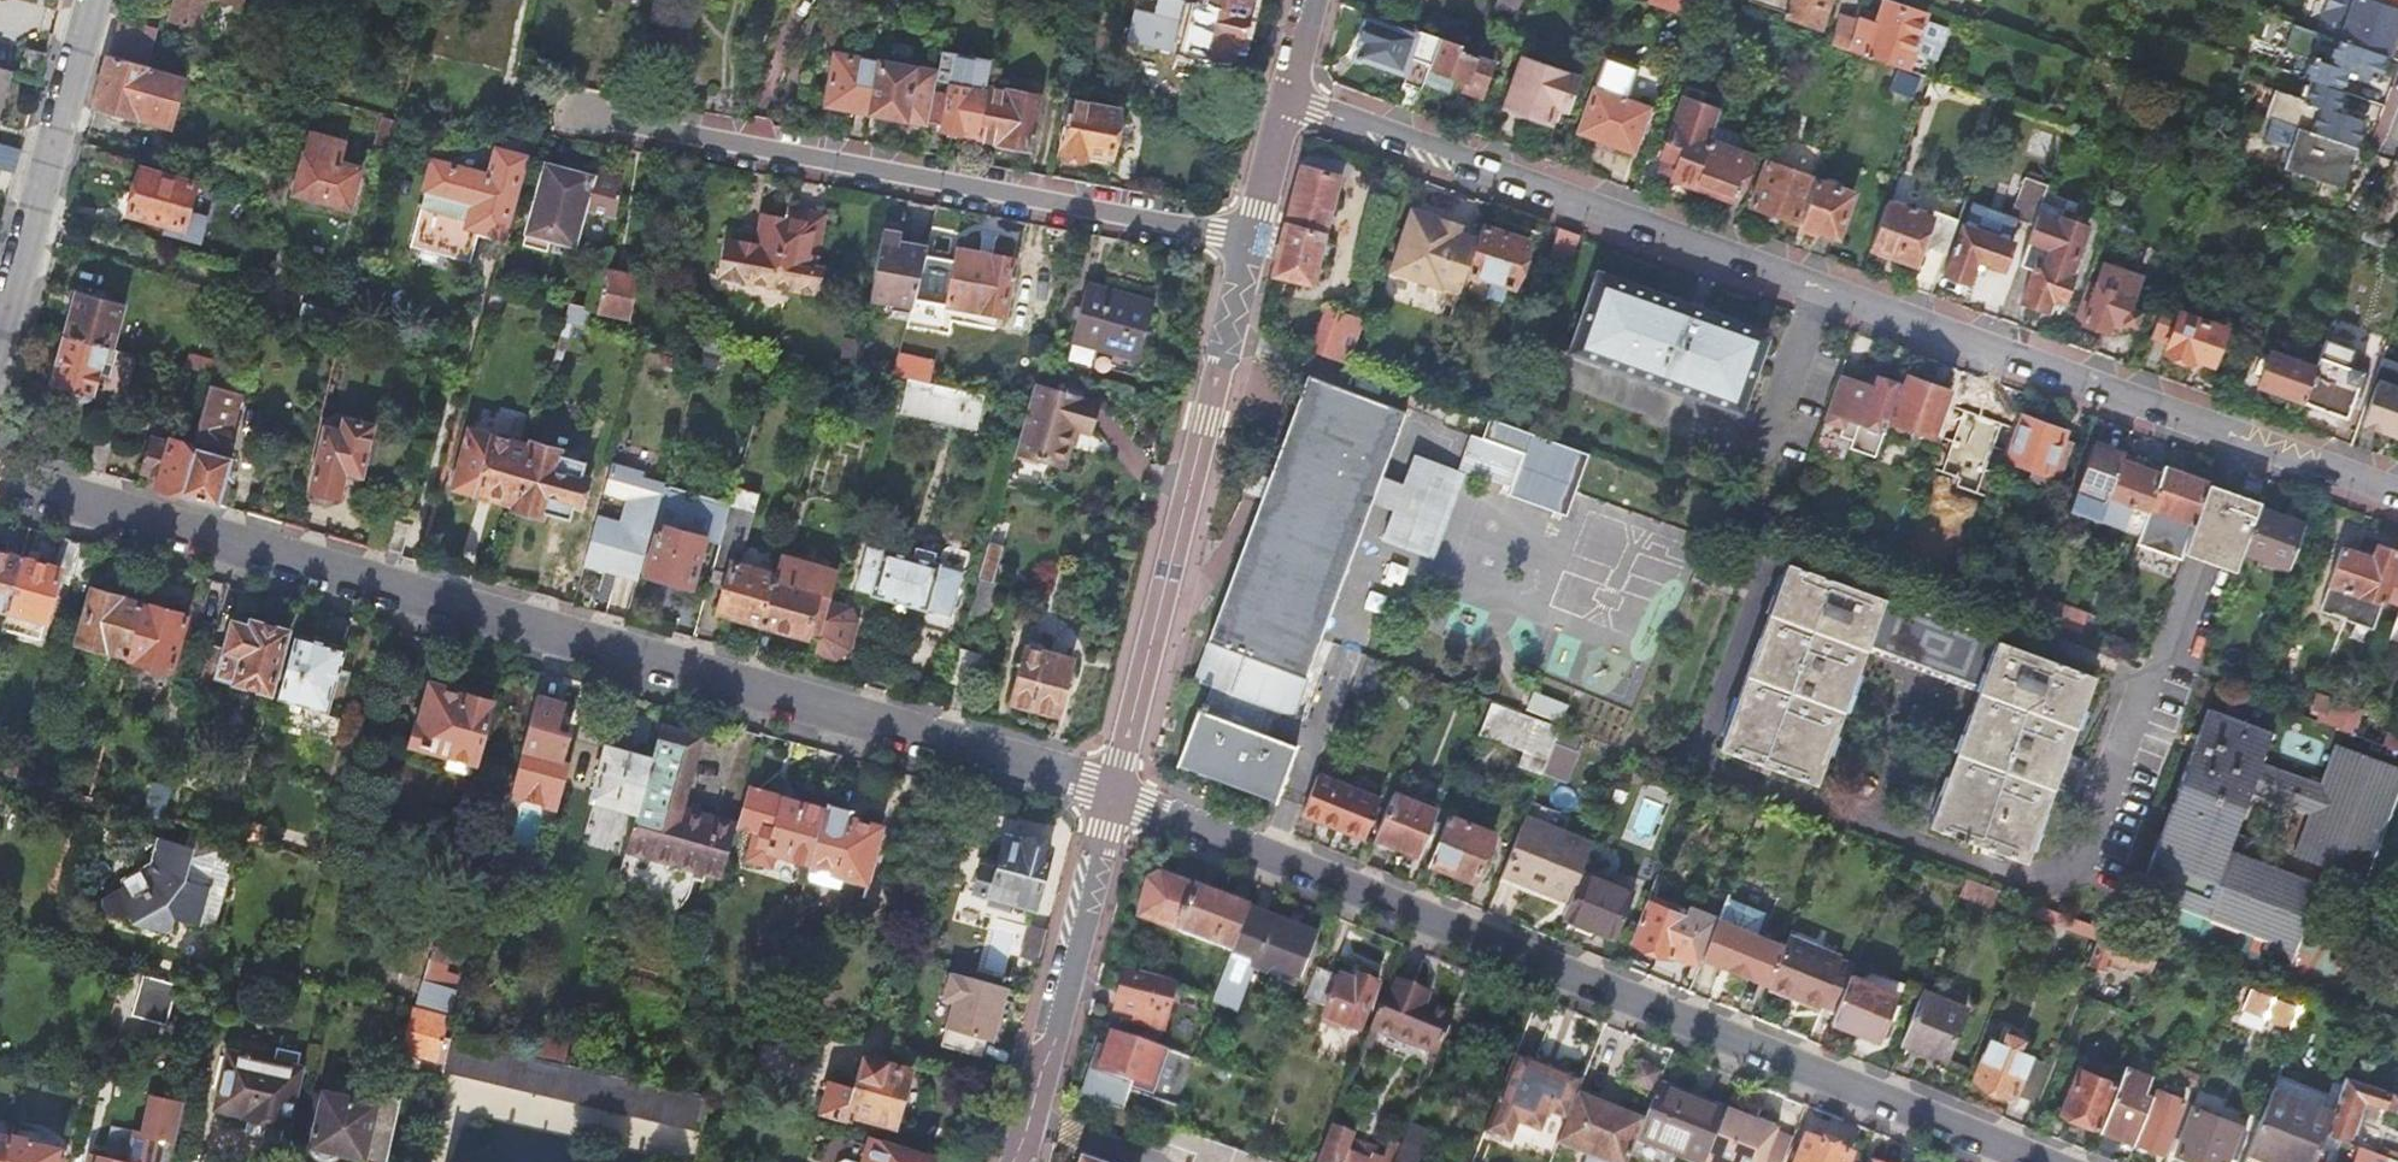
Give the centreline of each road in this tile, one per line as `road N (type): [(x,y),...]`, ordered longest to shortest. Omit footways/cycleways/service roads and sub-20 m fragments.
road 1 (residential): [(2397,493),(1284,100)]
road 2 (residential): [(0,482),(1113,793)]
road 3 (residential): [(1113,793),(2033,1161)]
road 4 (residential): [(1248,239),(568,113)]
road 5 (residential): [(1248,239),(1113,793)]
road 6 (residential): [(1113,793),(1013,1161)]
road 7 (residential): [(95,0),(0,341)]
road 8 (residential): [(1284,100),(1248,239)]

